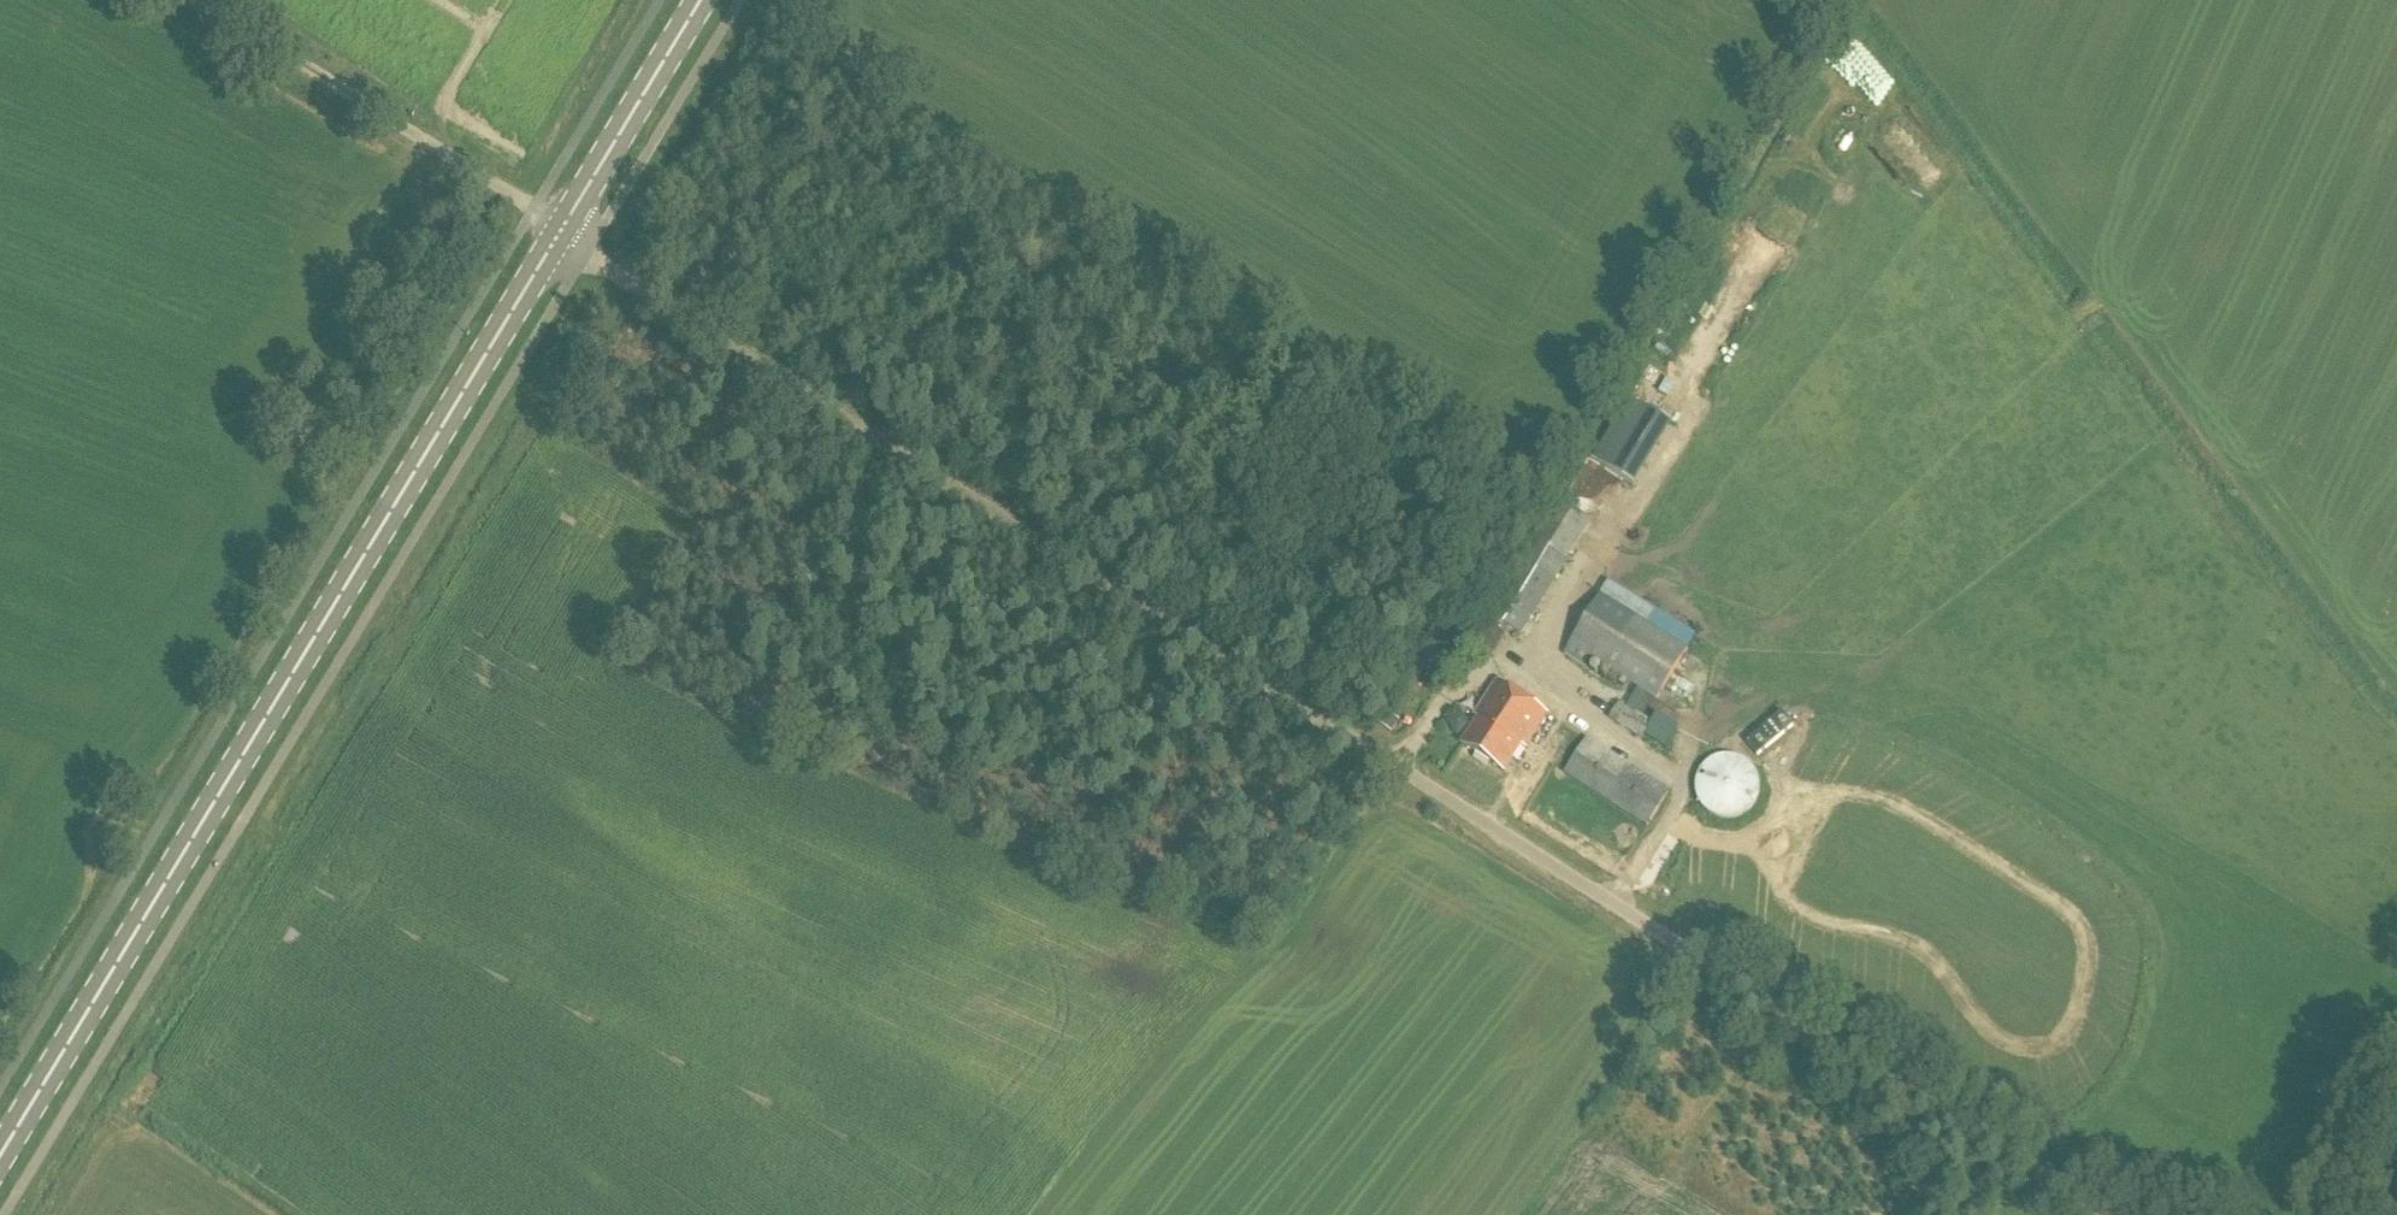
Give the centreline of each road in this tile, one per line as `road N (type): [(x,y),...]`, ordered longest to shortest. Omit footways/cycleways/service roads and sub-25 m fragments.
road 1 (unclassified): [(2115,1214),(560,233)]
road 2 (secondary): [(0,1158),(560,233)]
road 3 (unclassified): [(560,233),(213,0)]
road 4 (secondary): [(560,233),(702,0)]

